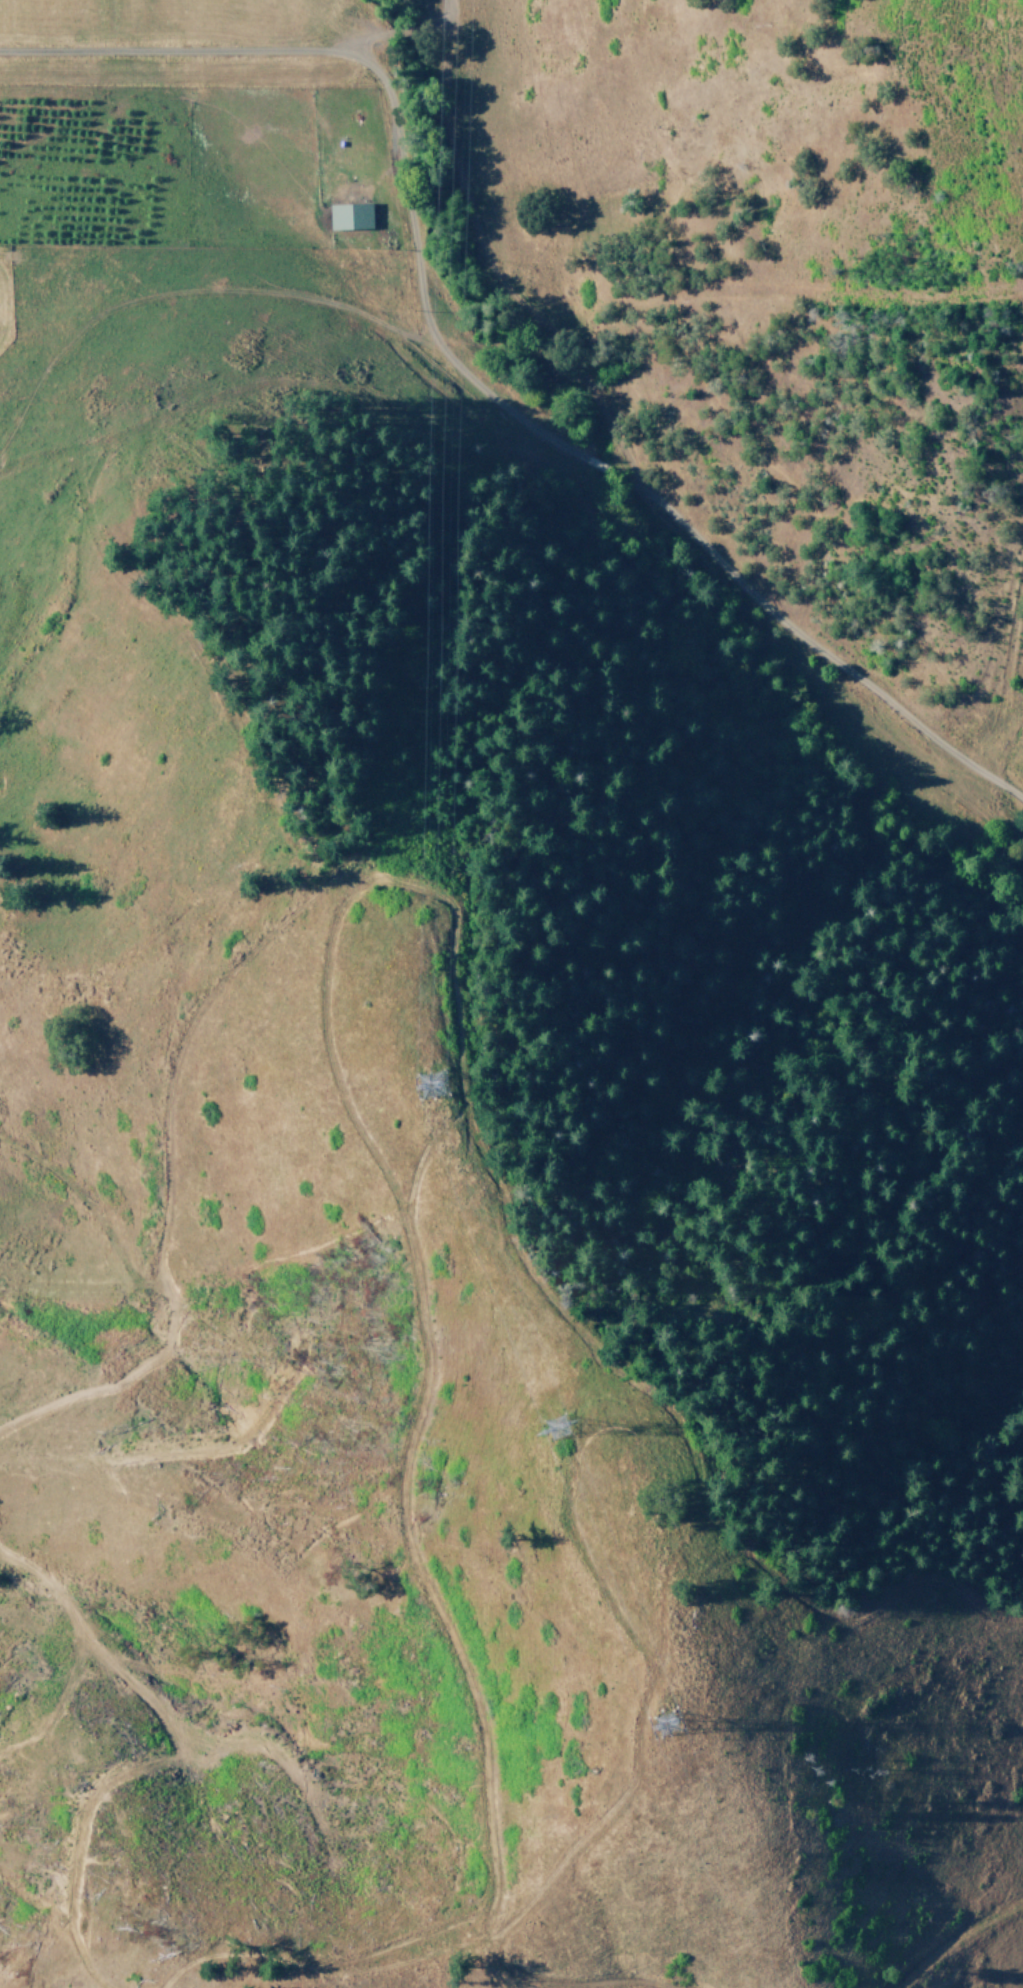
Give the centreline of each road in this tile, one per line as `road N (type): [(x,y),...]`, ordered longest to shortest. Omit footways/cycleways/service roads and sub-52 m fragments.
road 1 (residential): [(600,460),(518,426),(462,390),(426,348),(408,232),(404,110),(390,82),(364,64),(0,60)]

